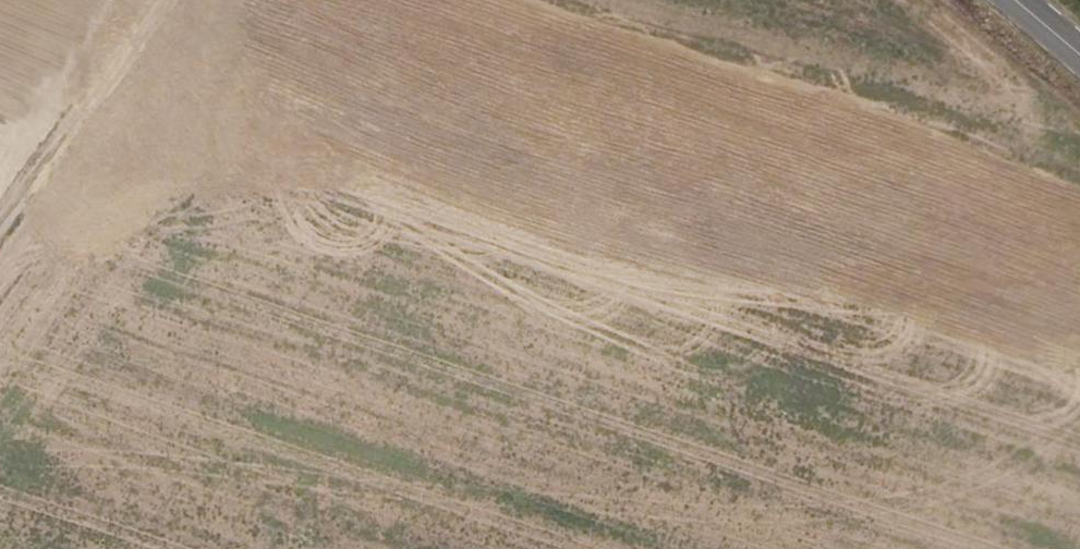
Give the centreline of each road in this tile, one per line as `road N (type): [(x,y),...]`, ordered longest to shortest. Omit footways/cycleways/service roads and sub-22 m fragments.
road 1 (track): [(0,237),(163,0)]

